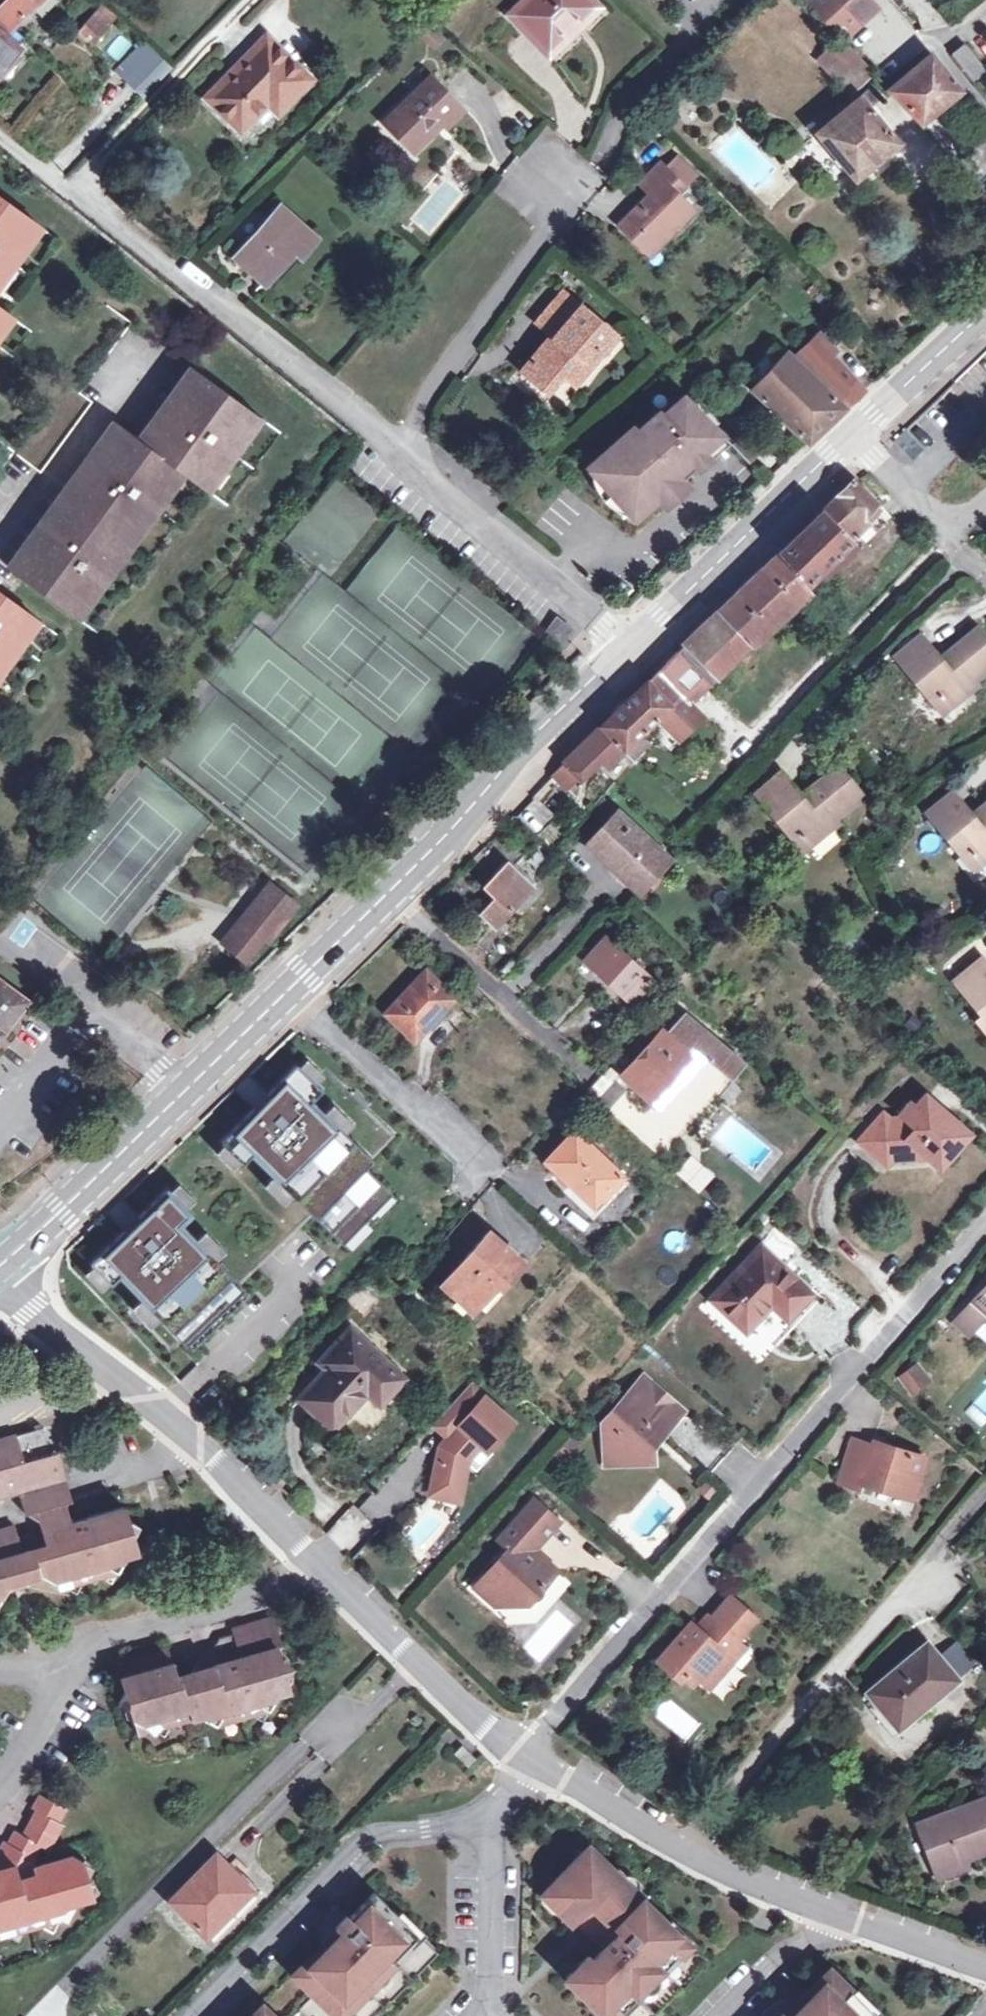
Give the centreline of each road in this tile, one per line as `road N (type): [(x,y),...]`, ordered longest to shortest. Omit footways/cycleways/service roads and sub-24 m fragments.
road 1 (primary): [(0,1265),(625,649)]
road 2 (residential): [(519,1748),(985,1225)]
road 3 (residential): [(390,447),(0,132)]
road 4 (residential): [(689,1853),(724,1794),(950,1545)]
road 5 (residential): [(484,1830),(365,1835),(189,2015)]
road 6 (primary): [(625,649),(854,436)]
road 7 (residential): [(625,649),(390,447)]
road 8 (residential): [(561,192),(390,447)]
road 9 (residential): [(332,1576),(89,1647),(62,1682)]
road 10 (residential): [(116,1377),(332,1576)]
road 11 (residential): [(332,1576),(519,1748)]
road 12 (primary): [(854,436),(985,311)]
road 13 (residential): [(486,2011),(484,1830)]
road 14 (residential): [(534,1760),(689,1853)]
road 15 (residential): [(828,1913),(985,1962)]
road 16 (residential): [(0,1273),(116,1377)]
road 17 (residential): [(714,2015),(828,1913)]
road 18 (residential): [(689,1853),(828,1913)]
road 19 (residential): [(946,531),(854,436)]
road 20 (residential): [(0,1417),(93,1392),(116,1377)]

